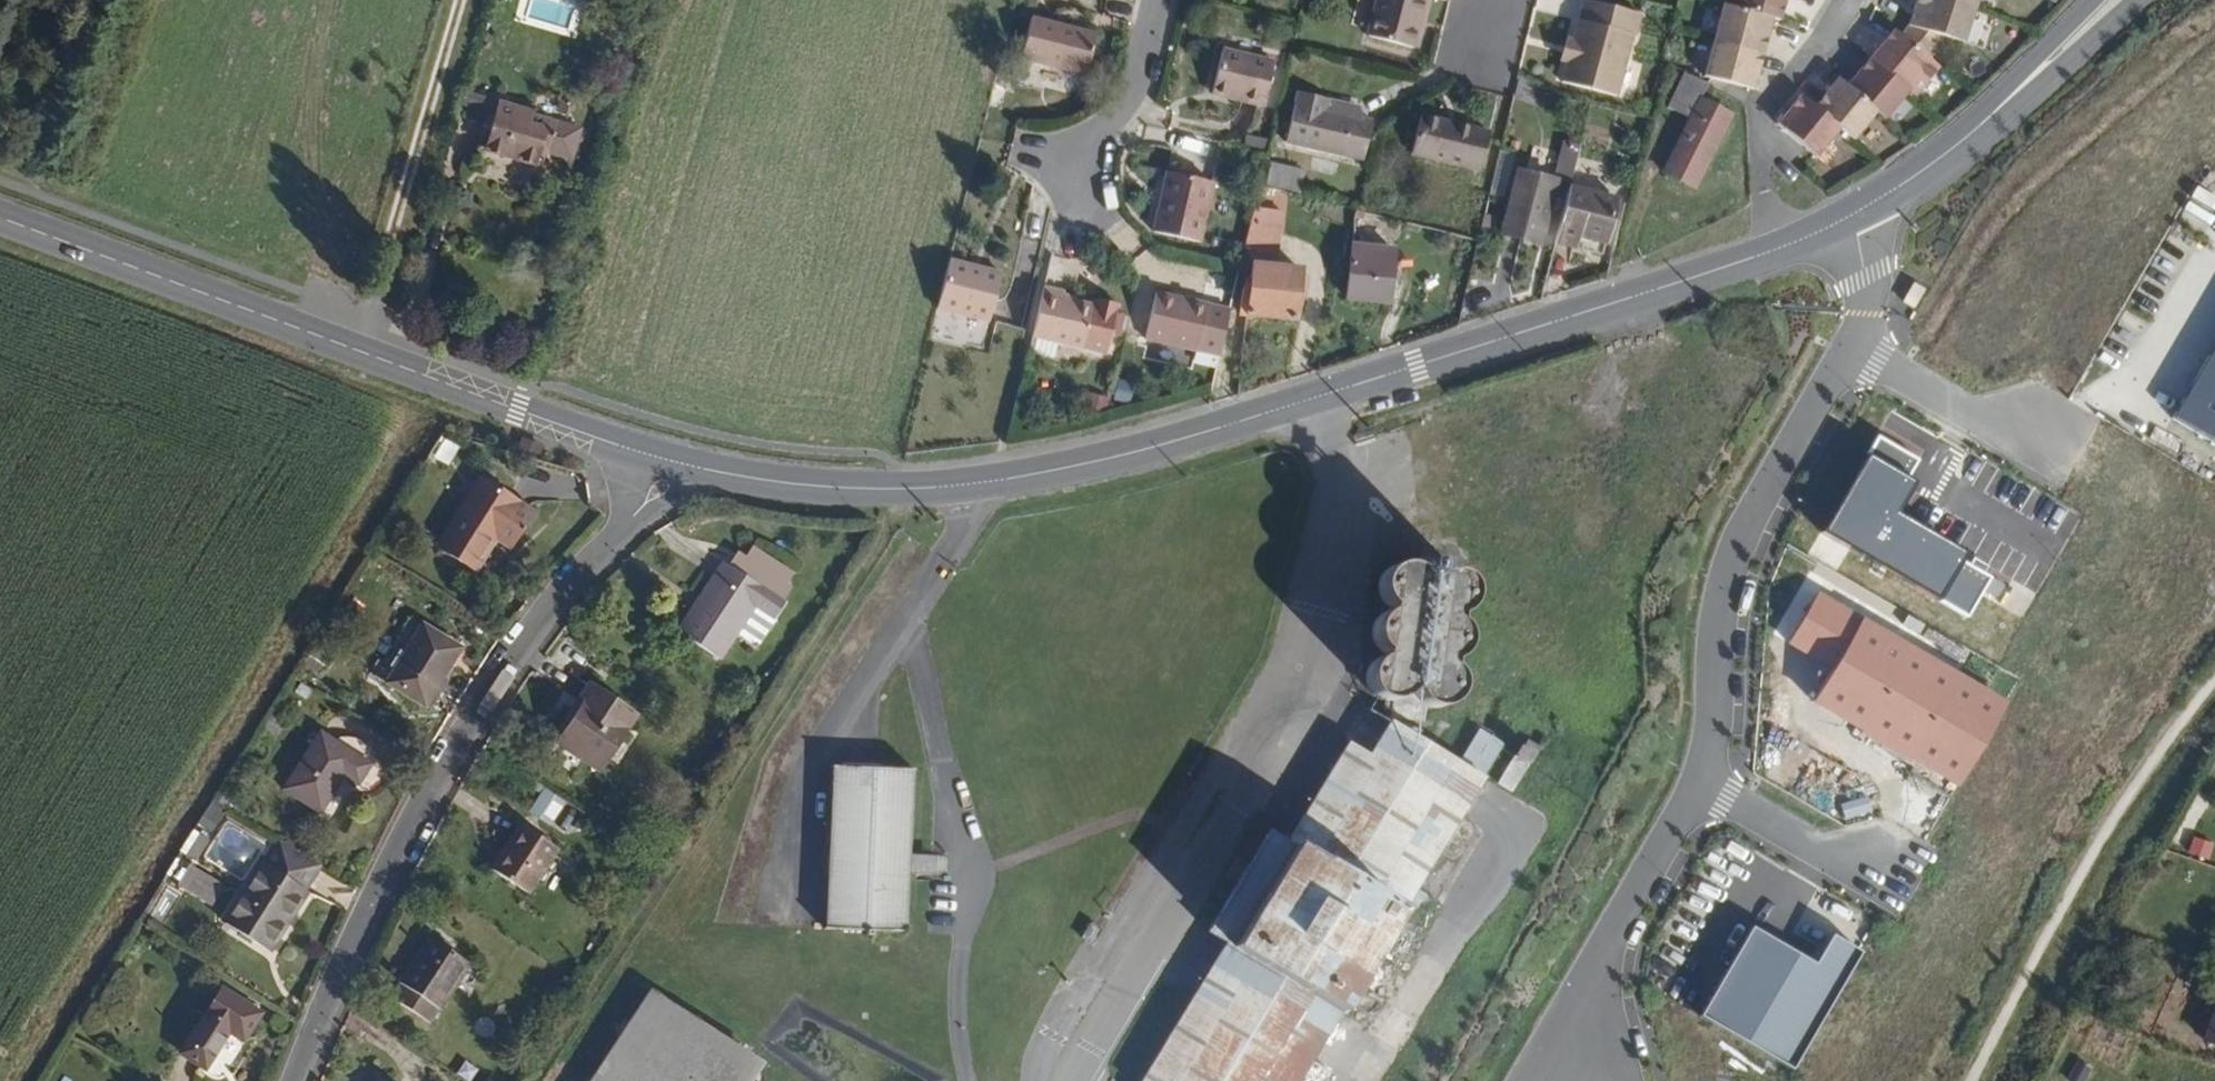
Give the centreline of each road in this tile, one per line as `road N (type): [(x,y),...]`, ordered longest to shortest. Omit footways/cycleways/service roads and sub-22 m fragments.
road 1 (unclassified): [(1540,1080),(1702,786),(1716,708),(1716,635),(1733,555),(1854,349),(1864,281),(1855,216)]
road 2 (secondary): [(1766,255),(1130,456),(891,497)]
road 3 (residential): [(298,1080),(452,756),(524,639),(677,463)]
road 4 (secondary): [(0,220),(572,433),(677,463)]
road 5 (track): [(465,0),(363,355)]
road 6 (track): [(2117,815),(1971,1080)]
road 7 (residential): [(1766,255),(1764,122),(1851,0)]
road 8 (secondary): [(677,463),(891,497)]
road 9 (secondary): [(2013,94),(1927,168),(1855,216)]
road 10 (residential): [(1080,171),(1131,97),(1154,0)]
road 11 (track): [(2214,679),(2117,815)]
road 12 (secondary): [(2013,94),(2058,71),(2137,0)]
road 13 (secondary): [(2090,0),(2040,50),(2013,94)]

